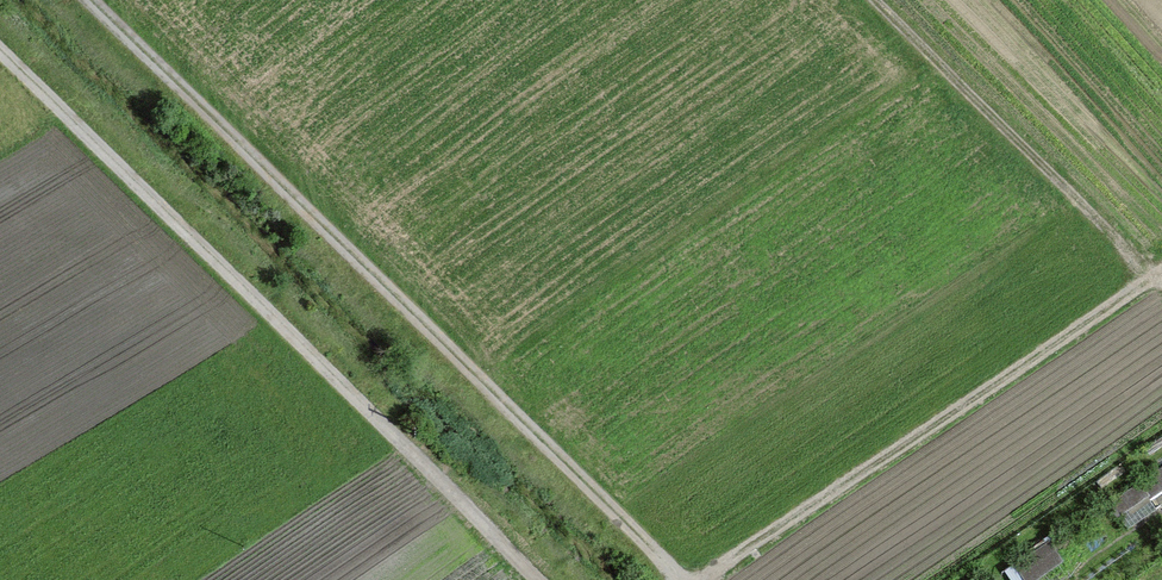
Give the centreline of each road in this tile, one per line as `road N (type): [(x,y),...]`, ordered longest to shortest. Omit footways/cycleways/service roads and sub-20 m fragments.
road 1 (track): [(682,579),(90,0)]
road 2 (track): [(0,51),(539,579)]
road 3 (track): [(706,579),(1161,271)]
road 4 (track): [(1161,277),(875,0)]

